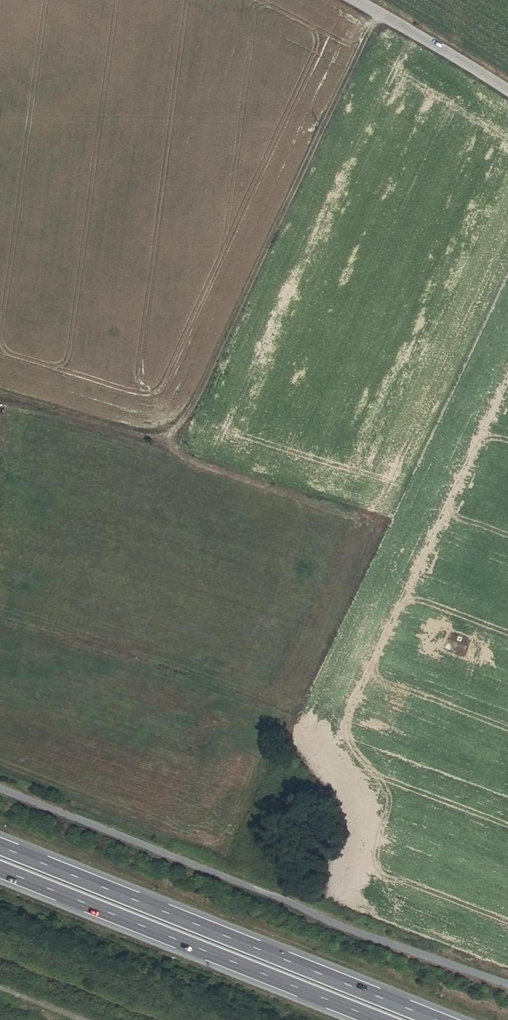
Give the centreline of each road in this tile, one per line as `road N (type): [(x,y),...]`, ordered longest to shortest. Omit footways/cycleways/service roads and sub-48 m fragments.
road 1 (track): [(0,393),(146,435),(180,425),(379,15)]
road 2 (trunk): [(436,1019),(0,847)]
road 3 (trunk): [(0,870),(376,1019)]
road 4 (unclassified): [(354,0),(507,94)]

